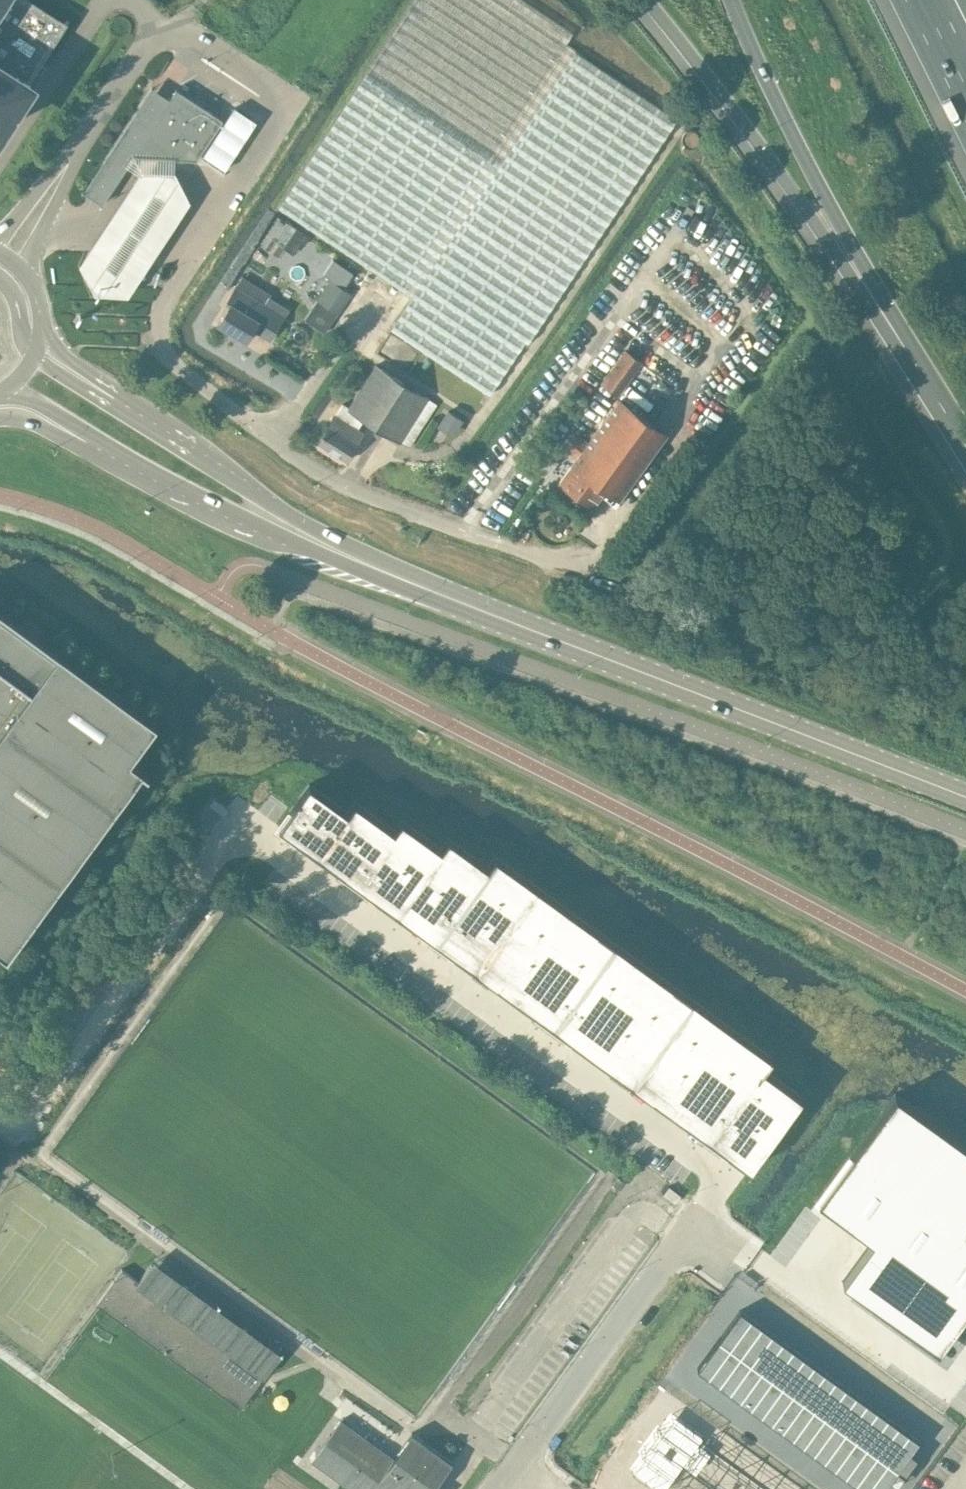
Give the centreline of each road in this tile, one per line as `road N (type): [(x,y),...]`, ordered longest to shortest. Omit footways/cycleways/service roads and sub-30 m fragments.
road 1 (unclassified): [(498,1488),(721,1178),(237,827),(36,1100),(0,1111)]
road 2 (unclassified): [(171,33),(203,42),(296,105),(170,295),(159,333),(175,369),(336,486),(561,570)]
road 3 (secondary): [(965,797),(329,548)]
road 4 (motorway): [(648,0),(865,296)]
road 5 (secondary): [(83,439),(180,491),(329,548)]
road 6 (secondary): [(329,548),(117,399)]
road 7 (motorway): [(764,77),(865,296)]
road 8 (motorway): [(865,296),(965,460)]
road 9 (unclassified): [(0,156),(104,0)]
road 10 (unclassified): [(68,162),(140,51),(171,33)]
road 11 (unclassified): [(27,276),(68,162)]

